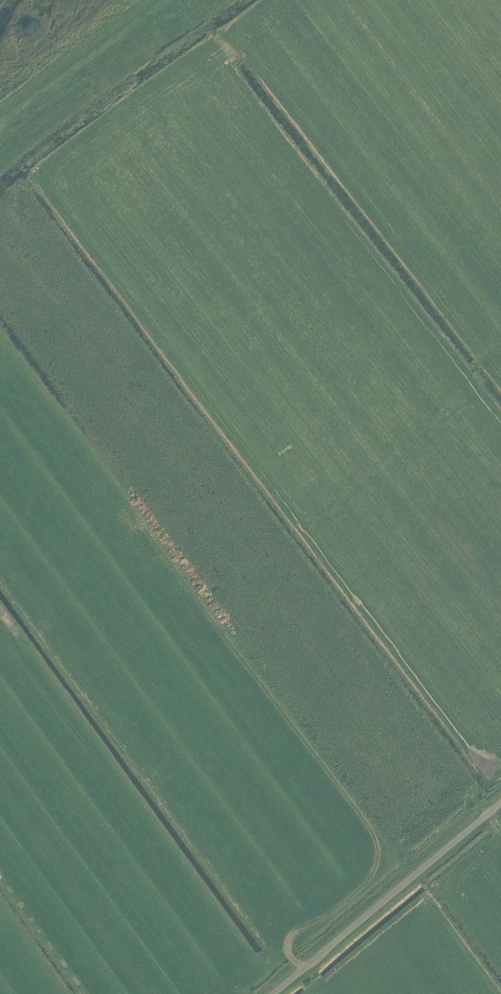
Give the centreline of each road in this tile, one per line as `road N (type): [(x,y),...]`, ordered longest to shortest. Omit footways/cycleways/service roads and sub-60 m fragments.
road 1 (unclassified): [(274,993),(500,799)]

